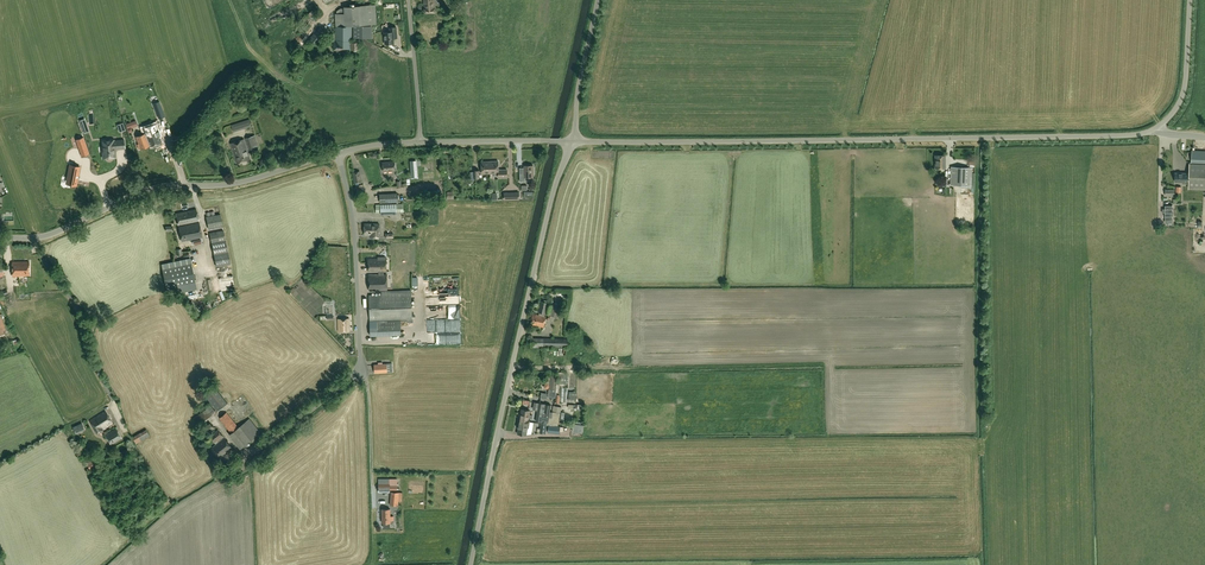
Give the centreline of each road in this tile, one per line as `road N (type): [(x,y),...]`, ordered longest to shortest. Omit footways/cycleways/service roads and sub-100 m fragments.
road 1 (unclassified): [(1145,133),(572,140)]
road 2 (unclassified): [(471,564),(552,193),(572,140)]
road 3 (unclassified): [(338,153),(232,184),(150,190),(43,236),(0,237)]
road 4 (track): [(372,469),(360,370),(252,456)]
road 5 (unclassified): [(360,370),(355,234),(338,153)]
road 6 (unclassified): [(1145,133),(1162,129),(1182,104),(1192,0)]
road 7 (unclassified): [(572,140),(420,142)]
road 8 (unclassified): [(420,142),(410,0)]
road 9 (unclassified): [(572,140),(597,0)]

